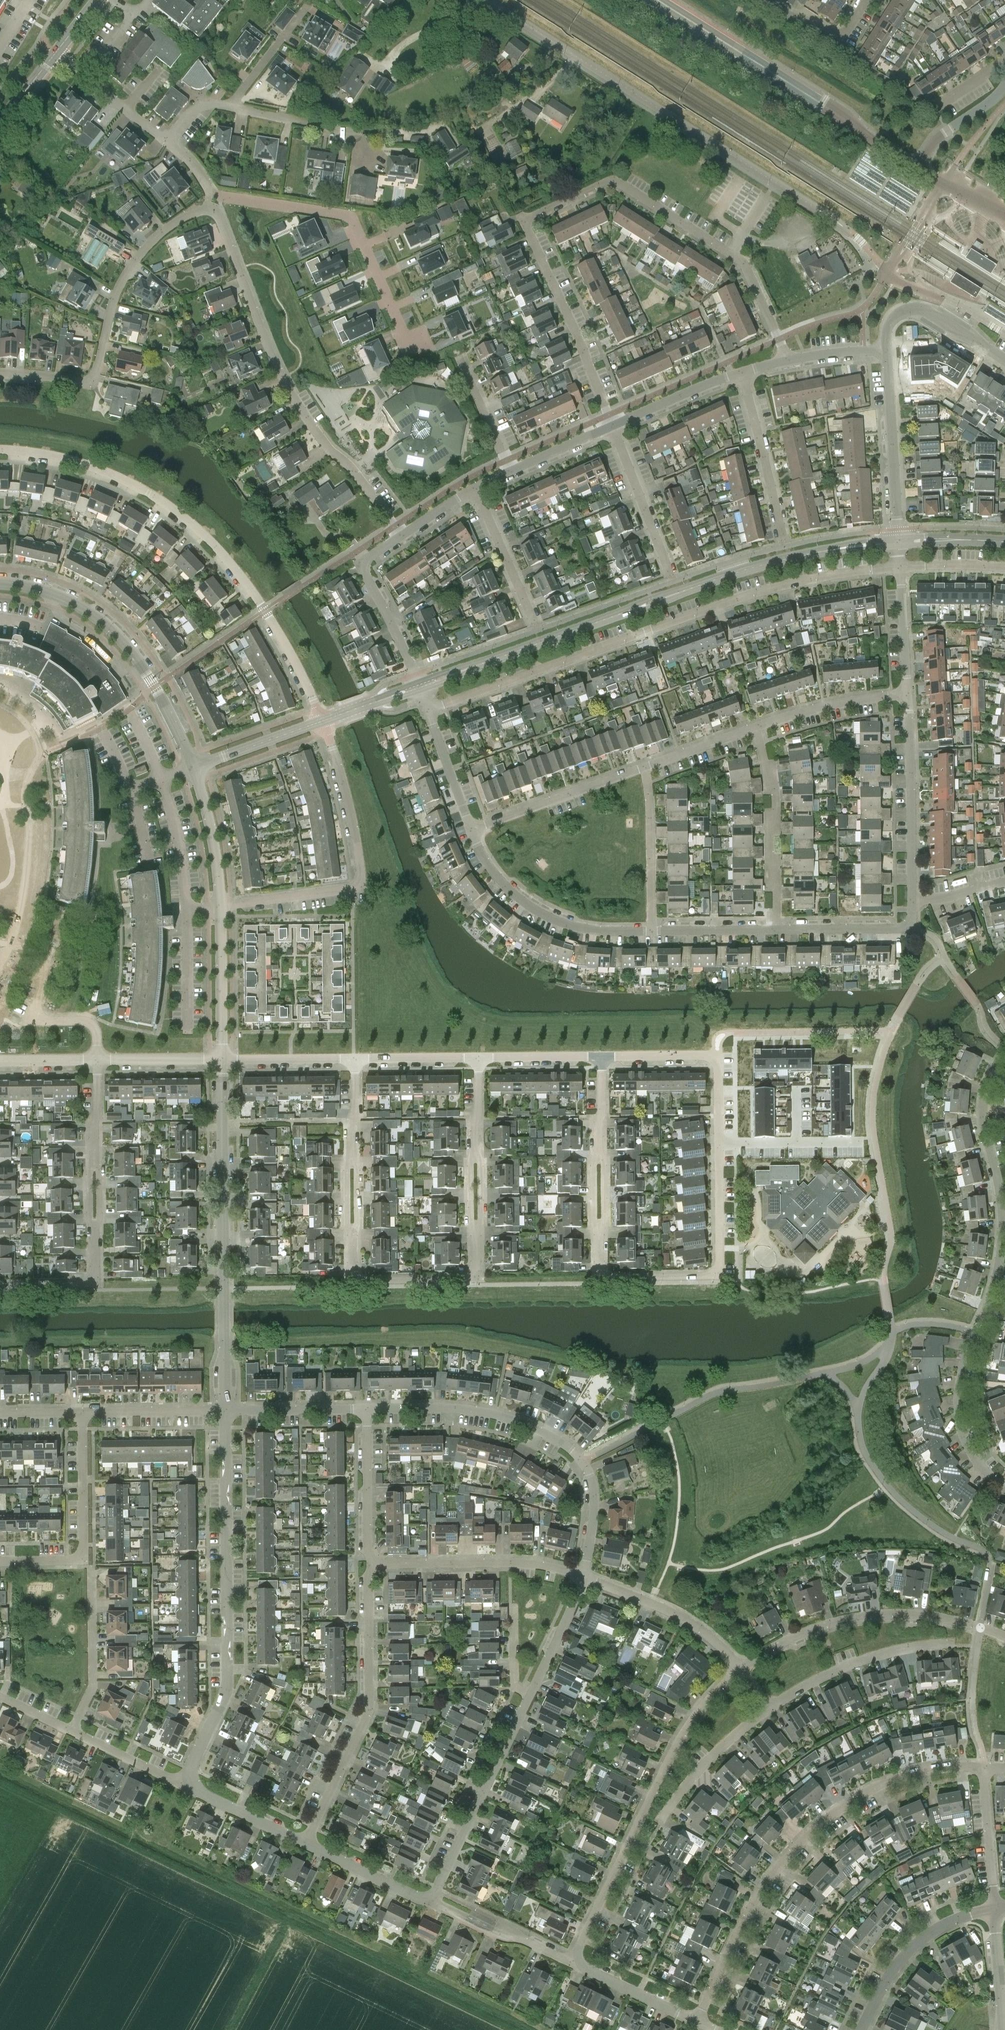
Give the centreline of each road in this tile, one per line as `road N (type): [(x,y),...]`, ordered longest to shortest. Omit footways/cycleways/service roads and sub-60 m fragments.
road 1 (residential): [(613,424),(527,227),(531,217),(606,182),(744,263),(785,360)]
road 2 (residential): [(418,687),(744,571),(900,541)]
road 3 (residential): [(901,566),(776,588),(428,711)]
road 4 (residential): [(324,723),(281,637),(195,527),(119,477),(0,452)]
road 5 (residential): [(689,2024),(773,1874),(826,1822),(920,1774),(983,1768)]
road 6 (unclassified): [(831,218),(486,0)]
road 7 (residential): [(186,1785),(229,1687),(226,1410)]
road 8 (residential): [(403,535),(312,430),(275,363),(214,206)]
road 9 (residential): [(737,1666),(681,1737),(570,1963)]
road 10 (residential): [(368,1410),(467,1410),(562,1444),(590,1481),(593,1524),(582,1573)]
road 11 (residential): [(712,1277),(720,1260),(717,1061),(600,1062)]
road 12 (residential): [(0,373),(94,381),(130,266),(168,229),(214,206)]
road 13 (tertiary): [(918,169),(657,0)]
road 14 (residential): [(220,906),(353,890),(359,882),(349,798),(324,723)]
road 15 (residential): [(307,1844),(370,1709),(370,1562)]
road 16 (residential): [(193,768),(155,687),(114,632),(57,595),(0,583)]
road 17 (residential): [(408,349),(351,218),(225,198),(214,206)]
road 18 (residential): [(1004,1637),(891,1616),(826,1626),(737,1666)]
road 19 (residential): [(1004,1054),(987,1075),(981,1107),(997,1227),(981,1311)]
road 20 (residential): [(0,1561),(75,1561),(83,1551),(83,1411)]
road 21 (residential): [(652,931),(557,921),(512,894),(485,865),(469,829)]
road 22 (residential): [(530,1699),(433,1902)]
road 23 (residential): [(221,1061),(222,1285)]
road 24 (residential): [(476,1223),(476,1269),(468,1276),(357,1280),(354,1228)]
road 25 (residential): [(582,1573),(529,1561),(370,1562)]
road 26 (residential): [(912,902),(908,696)]
road 27 (residential): [(777,929),(769,769),(756,729)]
road 28 (residential): [(765,1707),(856,1662),(954,1644)]
road 29 (residential): [(981,1311),(958,1381),(960,1432),(980,1467),(1004,1486)]
road 30 (residential): [(900,541),(887,350)]
road 31 (residential): [(469,829),(648,767)]
road 32 (residential): [(859,2029),(923,1939),(949,1921),(994,1909)]
road 33 (residential): [(645,1851),(706,1763),(765,1707)]
road 34 (residential): [(737,1666),(684,1619),(582,1573)]
road 35 (residential): [(418,687),(365,566),(403,535)]
road 36 (residential): [(787,544),(743,372)]
road 37 (residential): [(673,581),(613,424)]
road 38 (residential): [(652,931),(648,767)]
road 39 (residential): [(392,131),(343,130),(231,107)]
road 40 (residential): [(74,1732),(95,1687),(94,1574)]
road 41 (residential): [(912,902),(911,928),(777,929)]
road 42 (residential): [(756,729),(842,703),(908,696)]
road 43 (residential): [(221,1061),(220,906)]
road 44 (residential): [(538,628),(474,489)]
road 45 (residential): [(712,1277),(611,1276),(599,1226)]
road 46 (residential): [(370,1562),(368,1410)]
road 47 (residential): [(0,1286),(95,1285),(95,1230)]
road 48 (residential): [(570,1963),(433,1902)]
road 49 (residential): [(83,1411),(226,1410)]
road 50 (residential): [(226,1410),(368,1410)]
road 51 (residential): [(994,1909),(983,1768)]
road 52 (residential): [(220,906),(193,768)]
road 53 (residential): [(167,141),(55,56)]
road 54 (residential): [(613,424),(743,372)]
road 55 (residential): [(433,1902),(307,1844)]
road 56 (residential): [(193,768),(324,723)]
road 57 (residential): [(582,1573),(530,1699)]
road 58 (residential): [(307,1844),(186,1785)]
road 59 (residential): [(689,2024),(570,1963)]
road 60 (residential): [(354,1060),(221,1061)]
road 61 (residential): [(908,696),(901,566)]
road 62 (residential): [(872,0),(842,38),(773,0)]
road 63 (residential): [(511,471),(458,356)]
road 64 (residential): [(226,1410),(222,1285)]
road 65 (residential): [(777,929),(652,931)]
road 66 (residential): [(96,1060),(221,1061)]
road 67 (residential): [(469,829),(428,711)]
road 68 (track): [(478,0),(371,64)]
road 69 (residential): [(305,7),(231,107)]
road 70 (residential): [(600,1062),(476,1062)]
road 71 (residential): [(186,1785),(74,1732)]
road 72 (residential): [(1004,360),(921,309),(896,313)]
road 73 (residential): [(476,1062),(354,1060)]
road 74 (residential): [(918,169),(937,137),(1004,87)]
road 75 (residential): [(1004,2029),(994,1909)]

